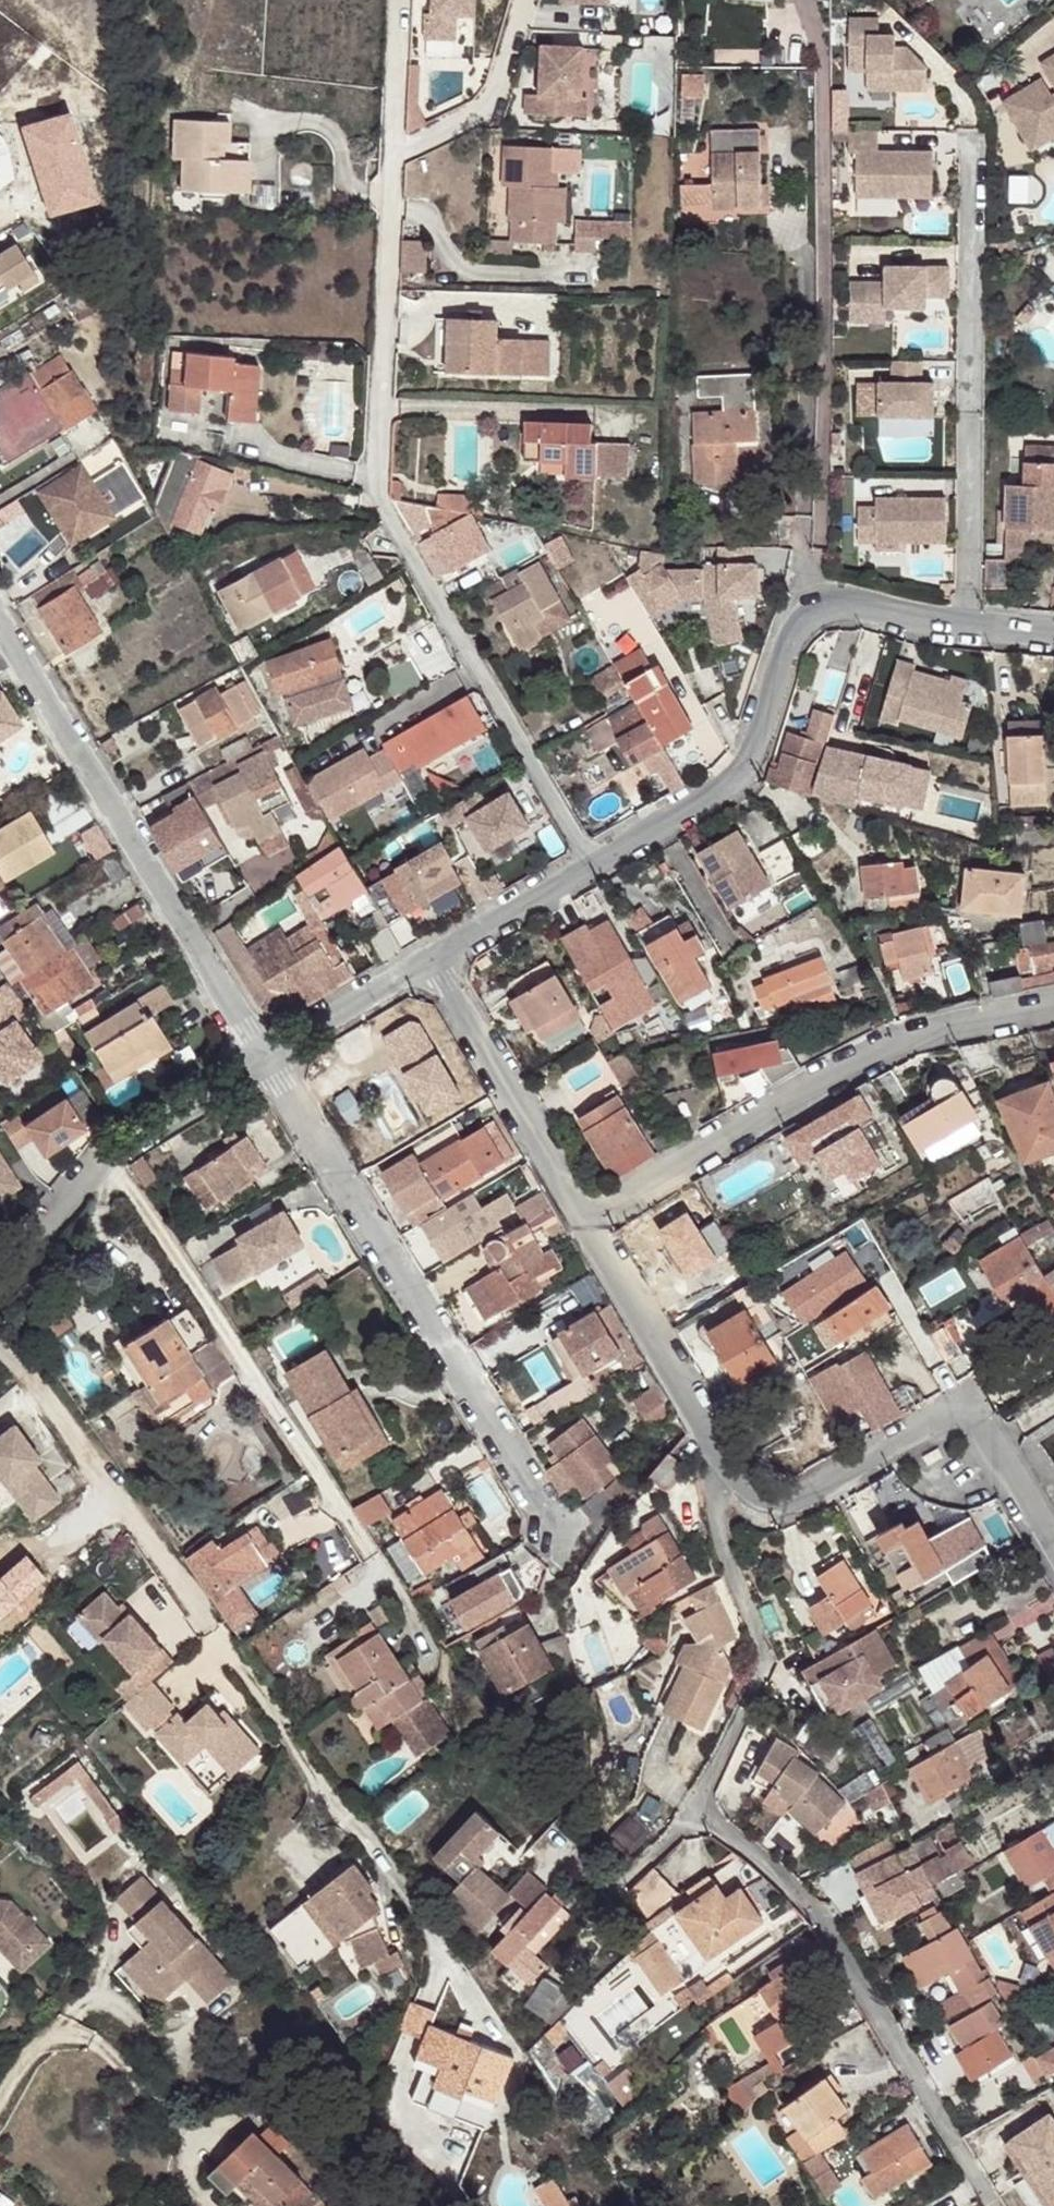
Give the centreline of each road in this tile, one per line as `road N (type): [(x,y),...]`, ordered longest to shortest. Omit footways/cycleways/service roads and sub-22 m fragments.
road 1 (residential): [(398,0),(376,486),(589,863)]
road 2 (residential): [(556,1531),(269,1056)]
road 3 (residential): [(972,626),(822,600),(799,613),(744,780),(589,863)]
road 4 (residential): [(1053,1004),(933,1029),(887,1049),(589,1222)]
road 5 (residential): [(269,1056),(0,625)]
road 6 (residential): [(991,2205),(795,1888),(693,1810)]
road 7 (residential): [(969,144),(972,626)]
road 8 (residential): [(1053,1556),(966,1409),(805,1493),(756,1507),(723,1466)]
road 9 (residential): [(693,1810),(759,1659),(715,1532),(723,1466)]
road 10 (residential): [(269,1056),(116,1142),(0,1273)]
road 11 (residential): [(589,1222),(434,956)]
road 12 (residential): [(723,1466),(589,1222)]
road 13 (track): [(0,2096),(31,2046),(61,2032),(86,2037),(201,2144)]
road 14 (residential): [(434,956),(269,1056)]
road 15 (residential): [(589,863),(434,956)]

